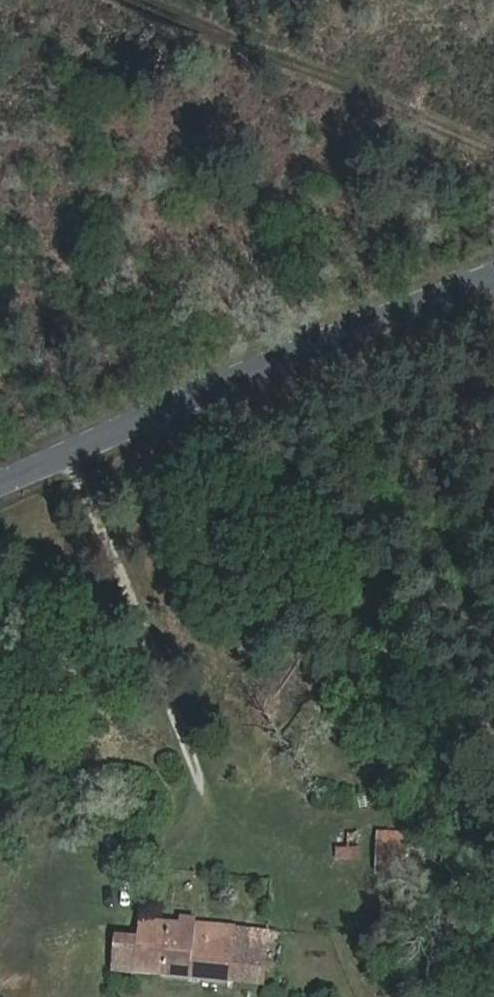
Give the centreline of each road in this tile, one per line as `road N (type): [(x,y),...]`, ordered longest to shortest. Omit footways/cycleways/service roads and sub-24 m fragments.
road 1 (secondary): [(0,480),(493,277)]
road 2 (track): [(493,139),(185,0)]

